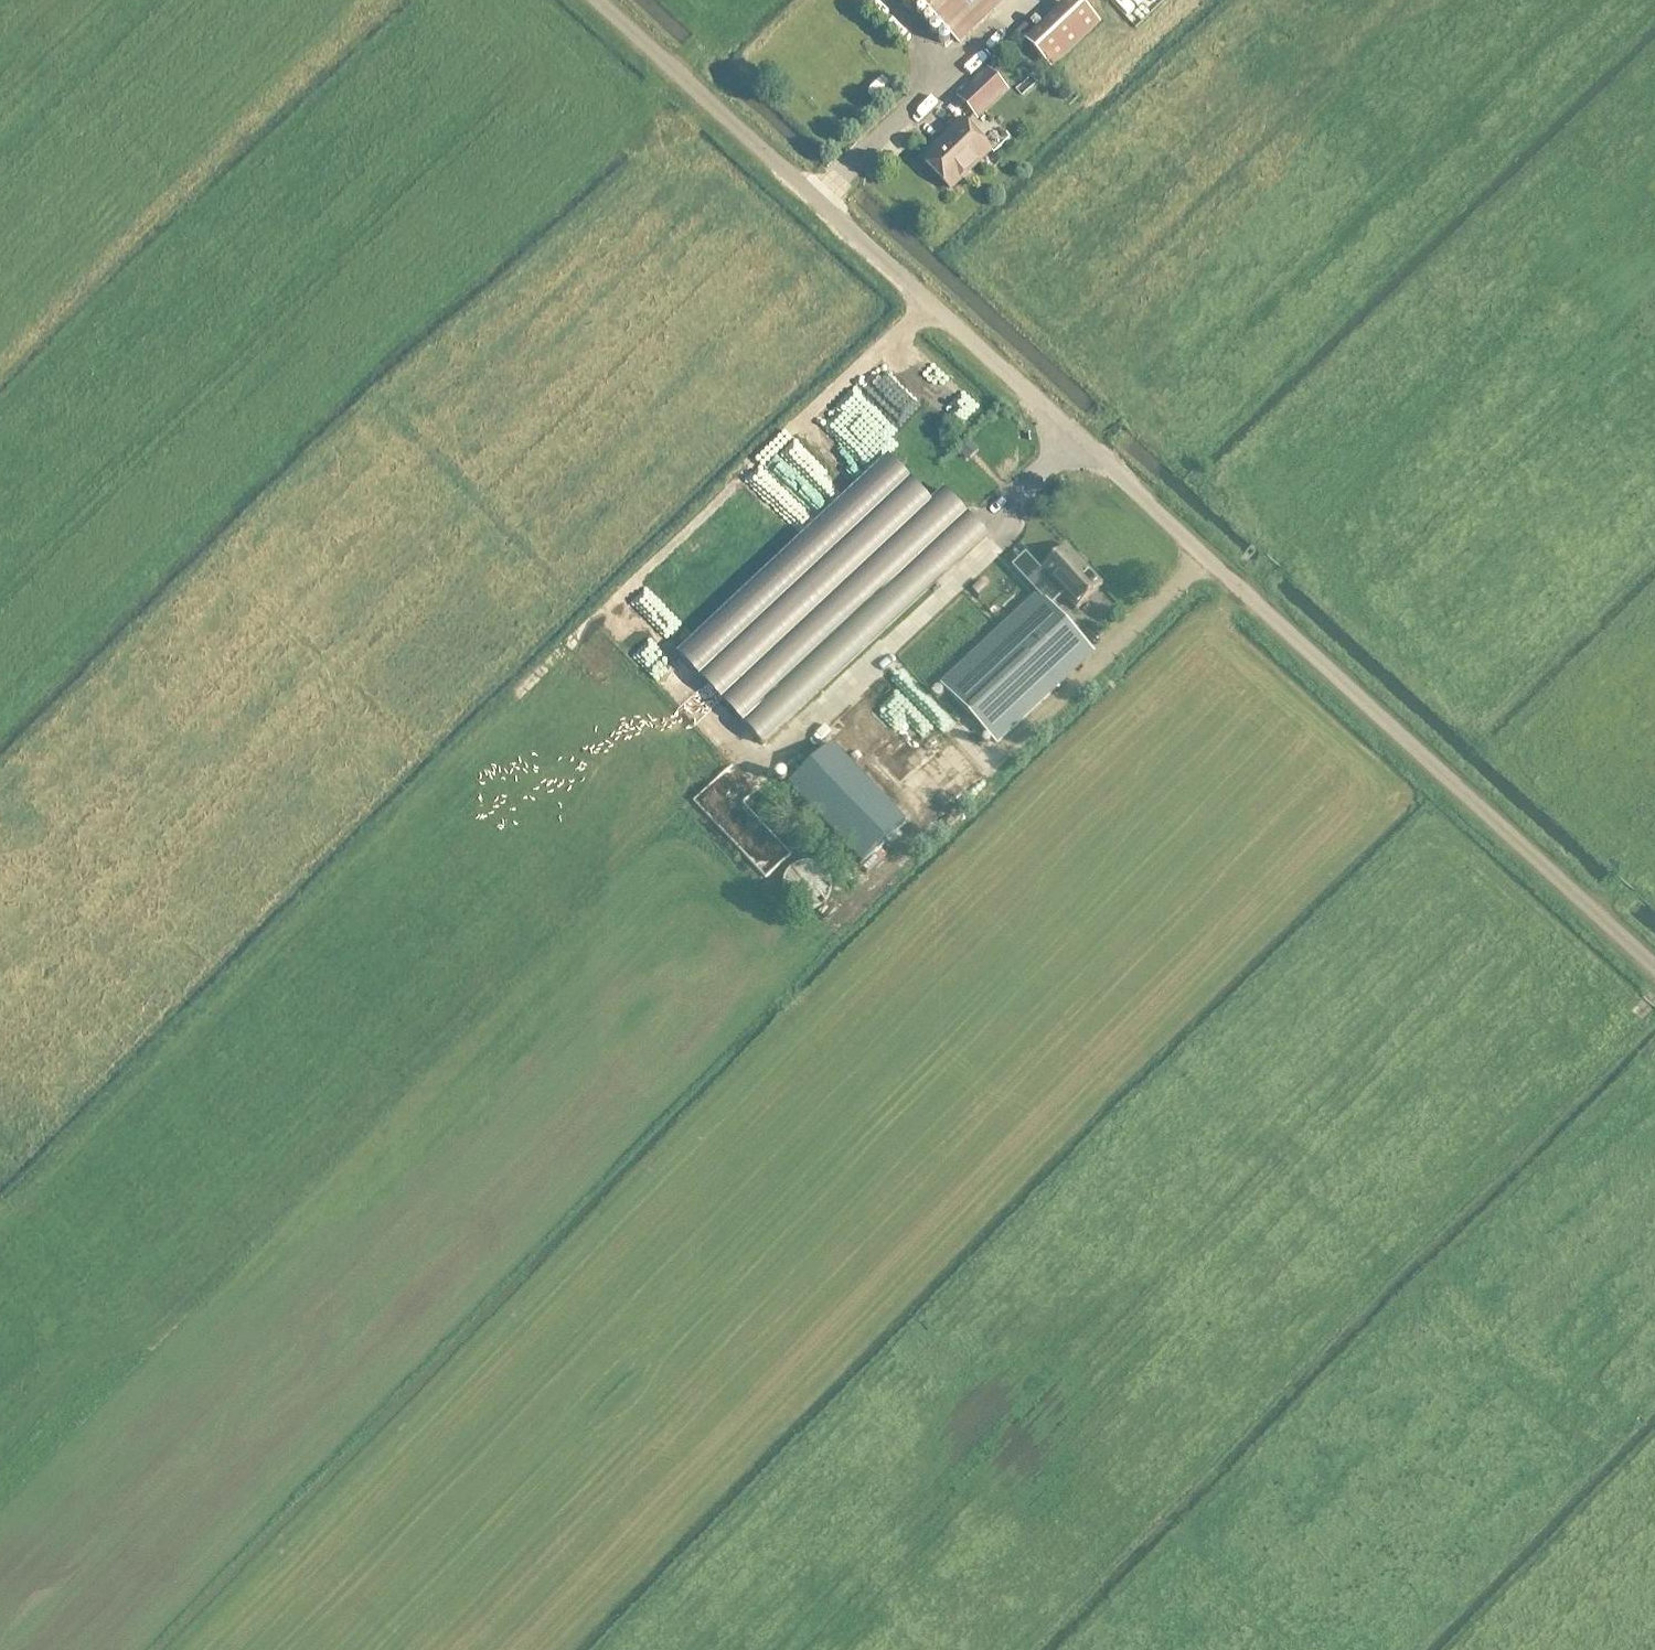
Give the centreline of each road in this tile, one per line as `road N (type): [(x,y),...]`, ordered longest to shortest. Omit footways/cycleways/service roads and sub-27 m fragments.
road 1 (unclassified): [(1654,964),(599,0)]

